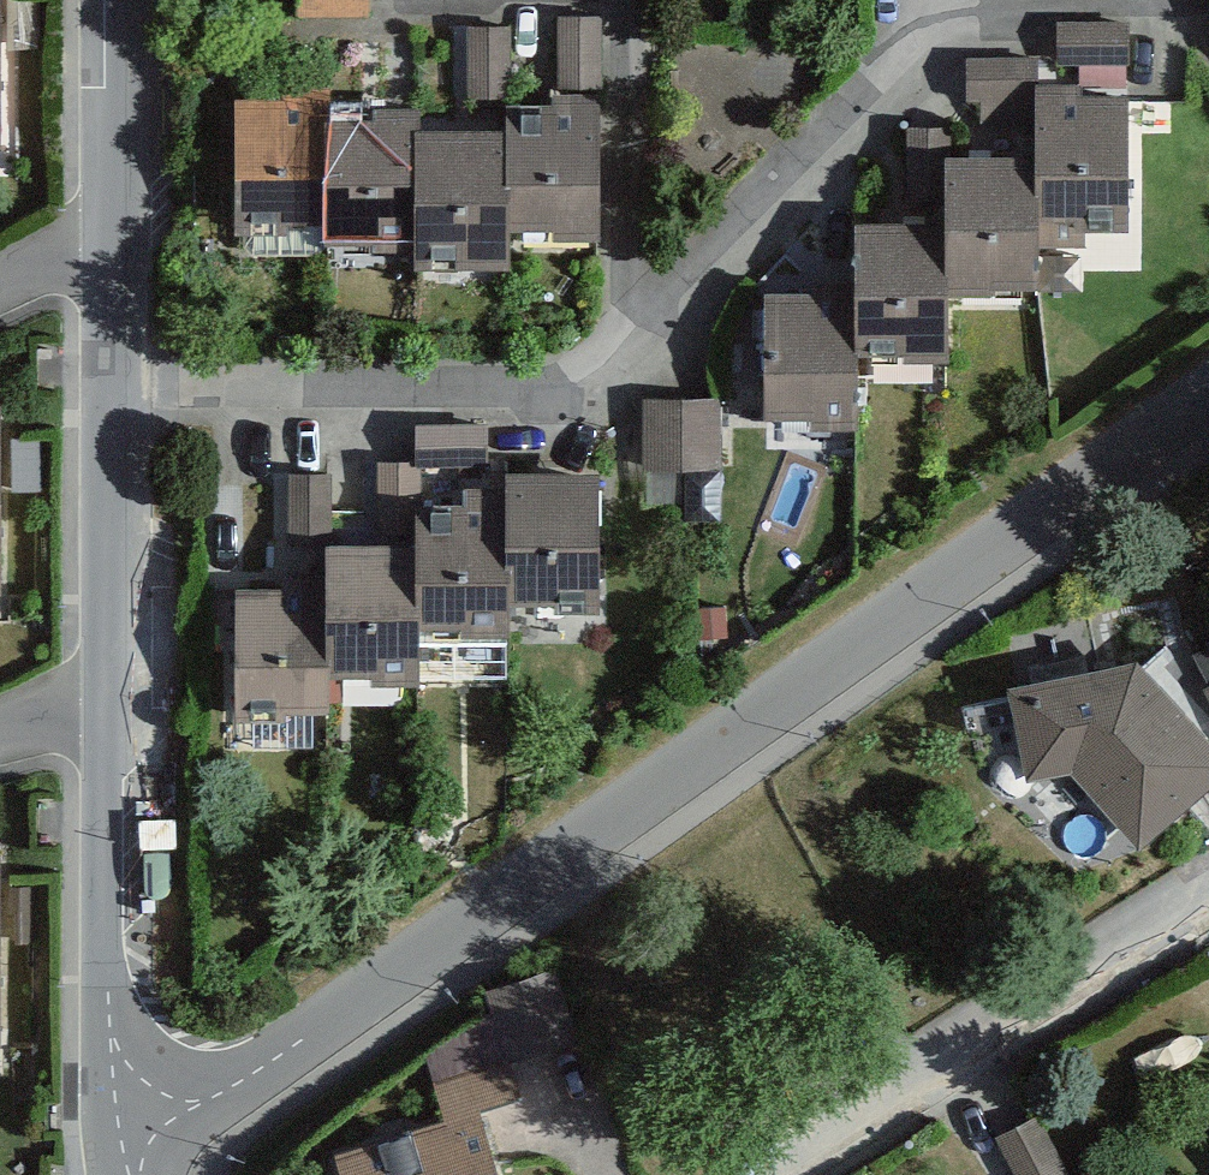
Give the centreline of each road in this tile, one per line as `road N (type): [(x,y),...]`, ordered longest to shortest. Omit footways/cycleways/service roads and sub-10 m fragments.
road 1 (residential): [(130,1133),(246,1082),(1208,401)]
road 2 (residential): [(130,1133),(115,1008),(116,384)]
road 3 (residential): [(116,384),(545,384),(629,331)]
road 4 (residential): [(792,1174),(1208,909)]
road 5 (residential): [(629,331),(914,47),(925,0)]
road 6 (residential): [(116,384),(118,0)]
road 7 (residential): [(629,331),(630,0)]

